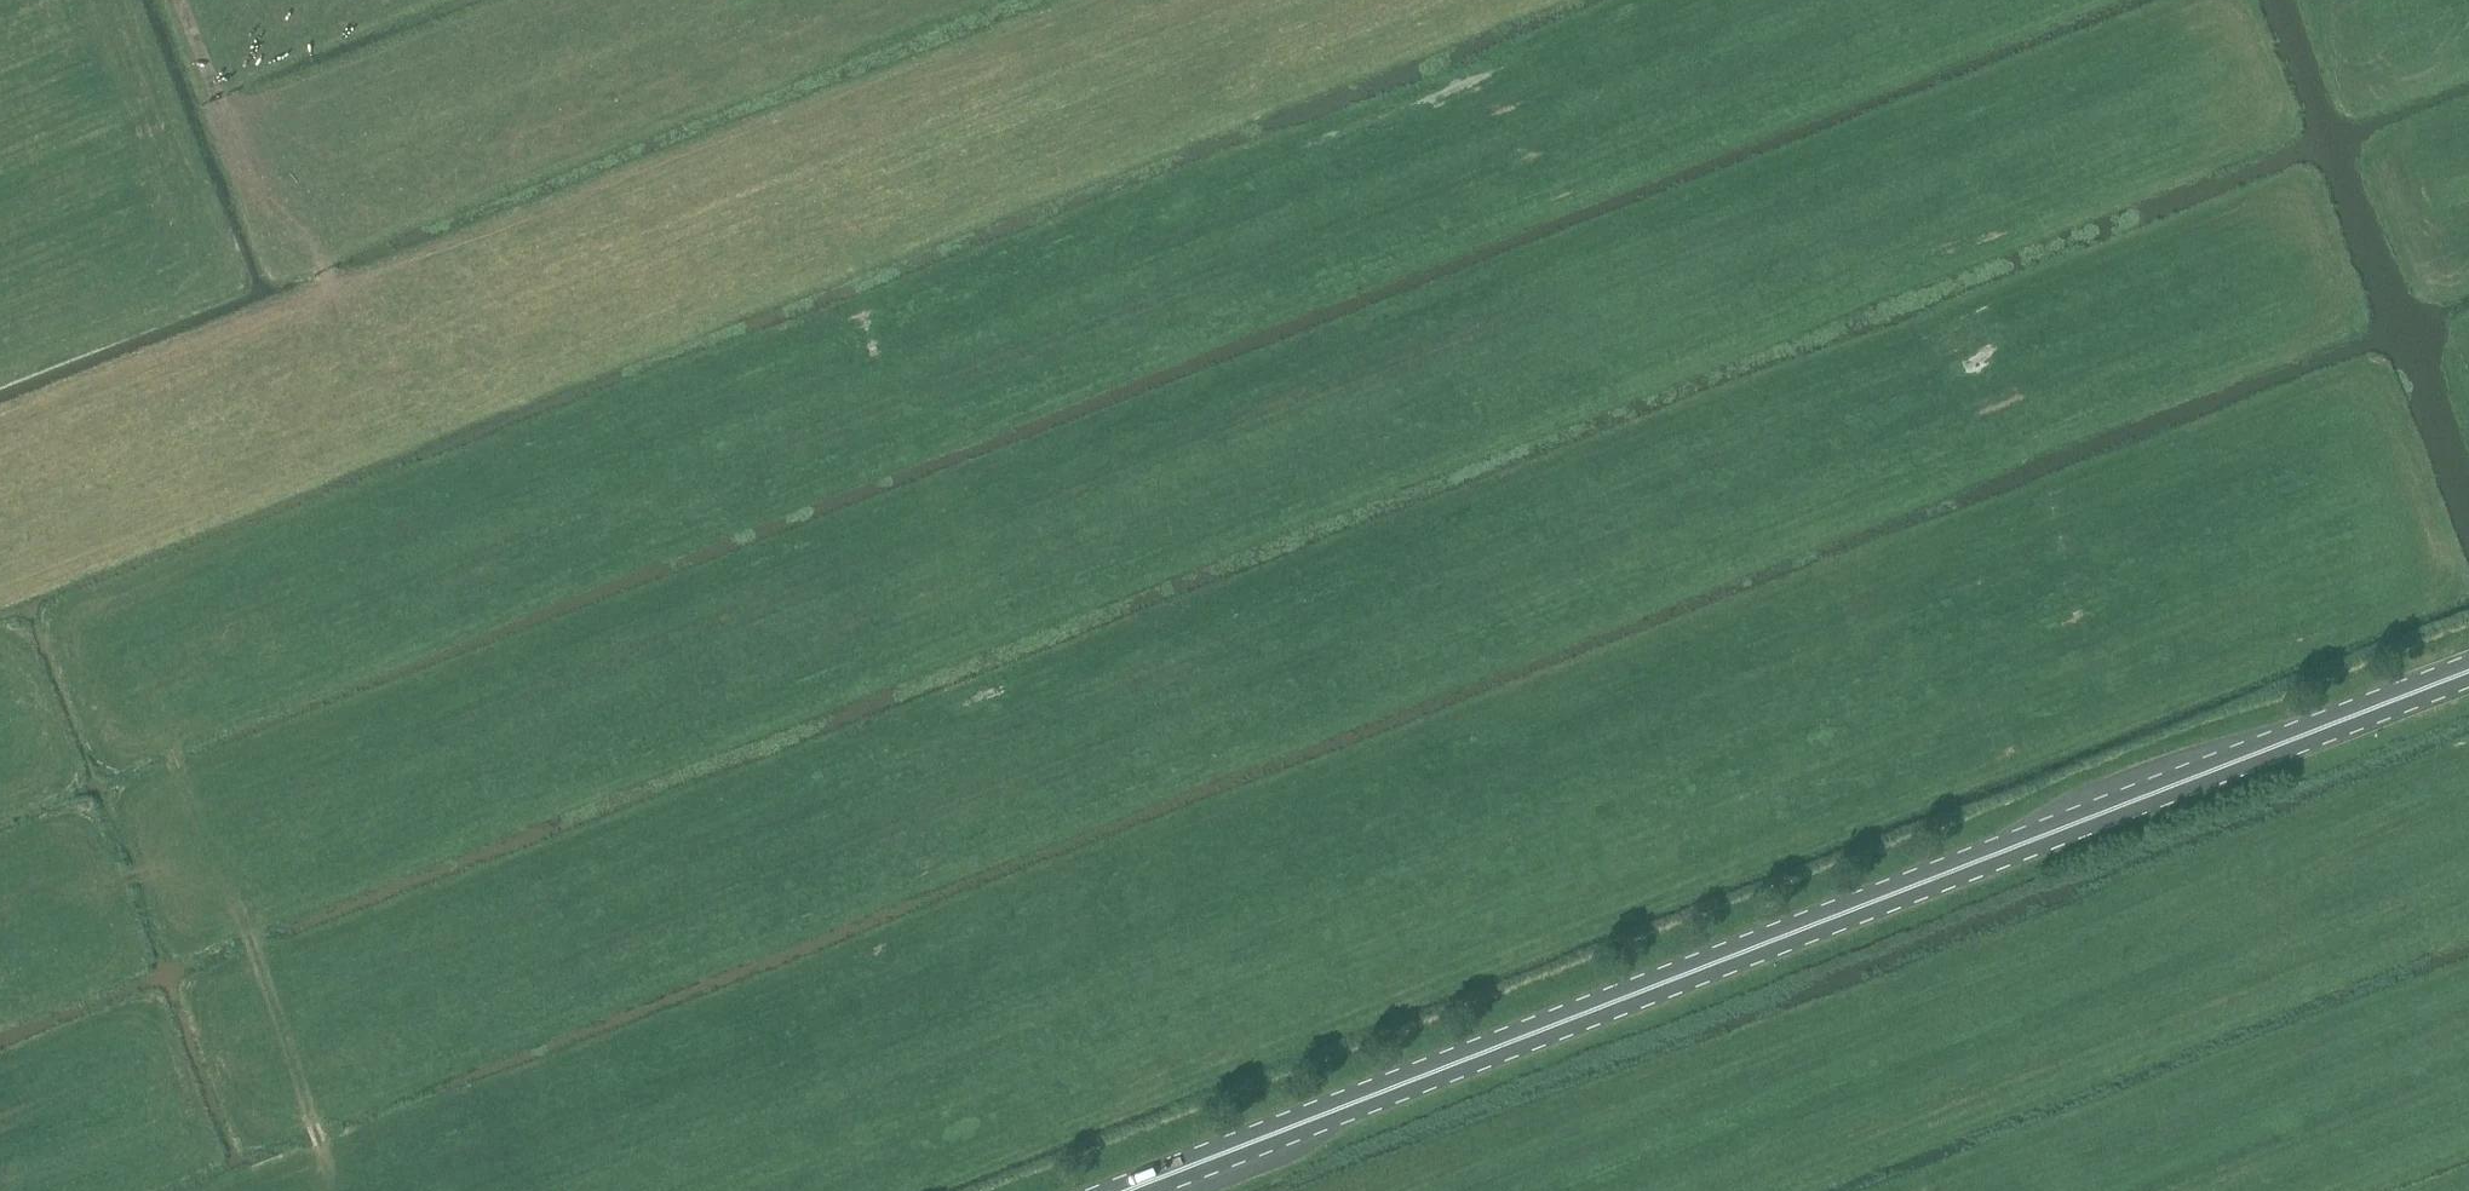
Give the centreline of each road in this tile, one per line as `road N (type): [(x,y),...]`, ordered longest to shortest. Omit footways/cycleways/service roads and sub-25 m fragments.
road 1 (primary): [(1128,1190),(2468,671)]
road 2 (track): [(183,0),(247,160)]

